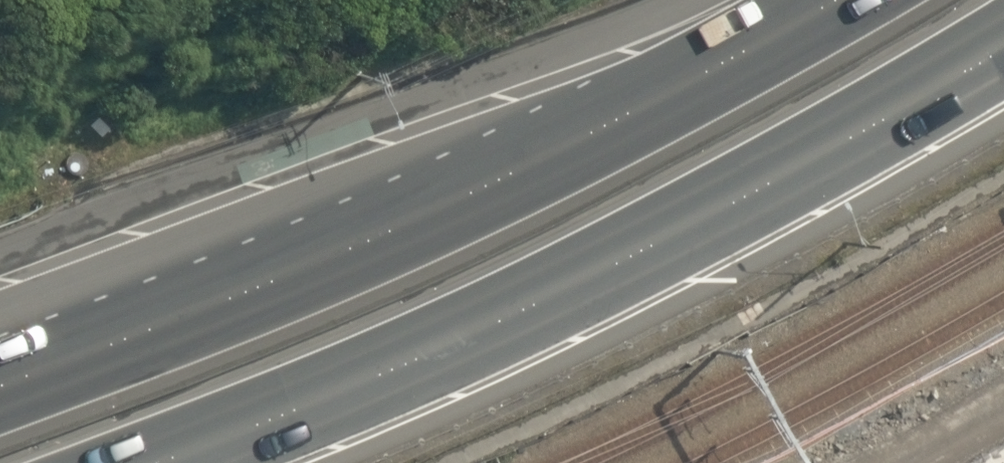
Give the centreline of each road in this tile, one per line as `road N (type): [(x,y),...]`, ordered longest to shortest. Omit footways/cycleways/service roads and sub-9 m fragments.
road 1 (trunk): [(1003,50),(917,106),(372,384),(165,462)]
road 2 (trunk): [(0,363),(415,200),(821,0)]

